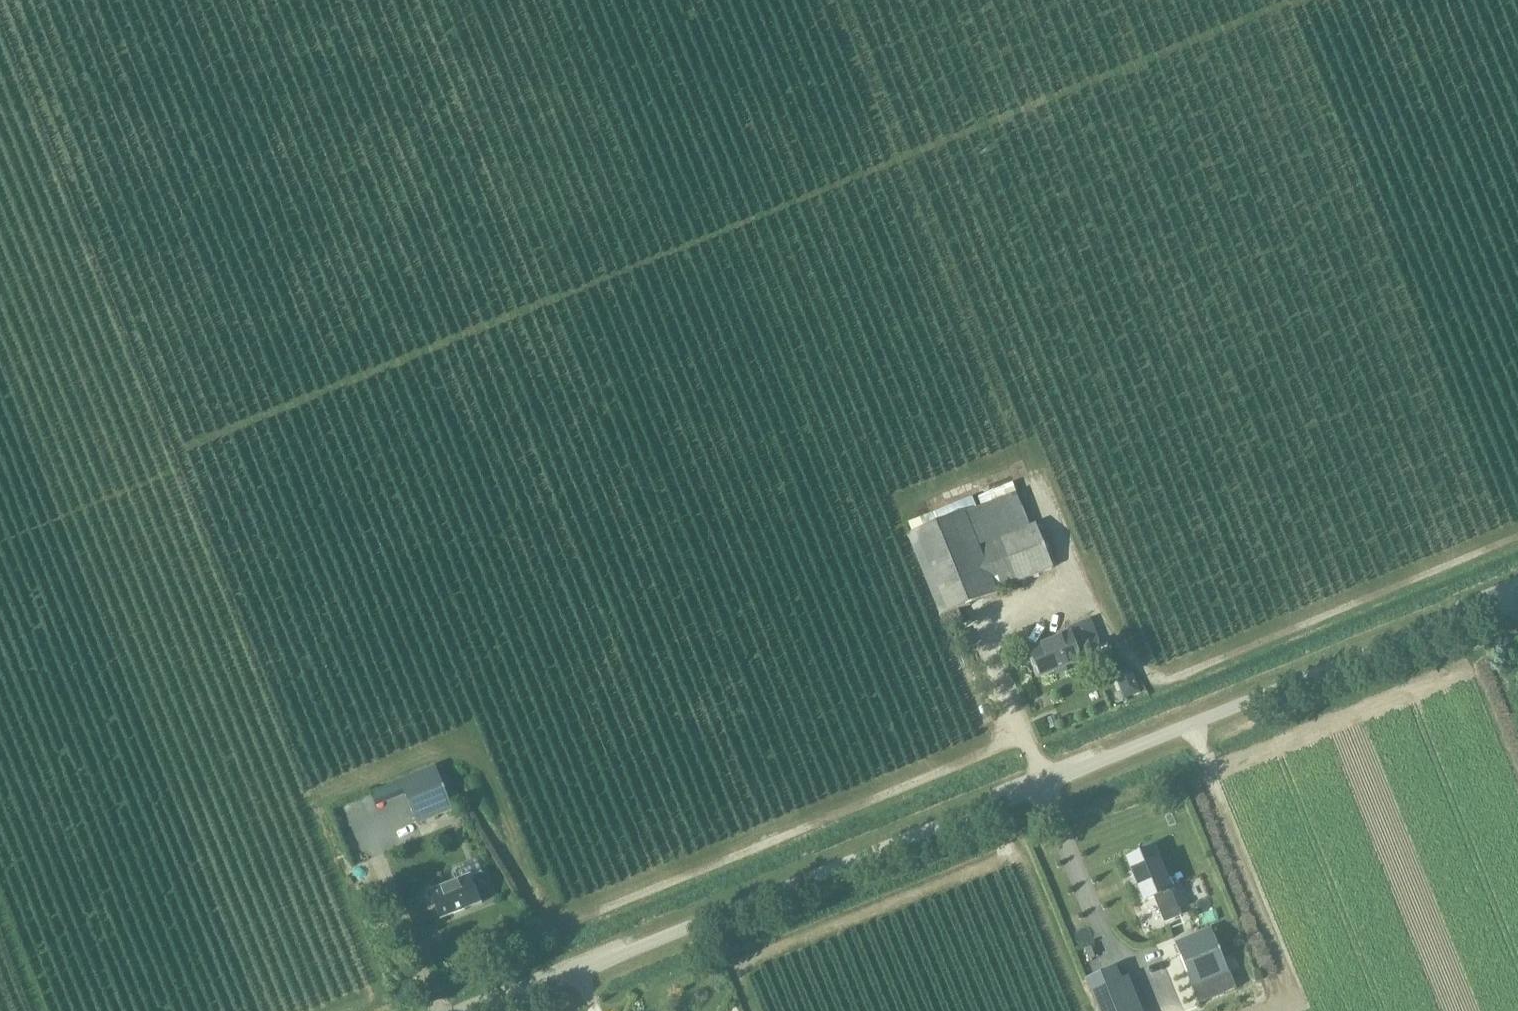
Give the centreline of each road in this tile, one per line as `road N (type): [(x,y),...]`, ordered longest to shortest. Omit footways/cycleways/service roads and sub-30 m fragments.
road 1 (unclassified): [(476,1010),(1517,592)]

